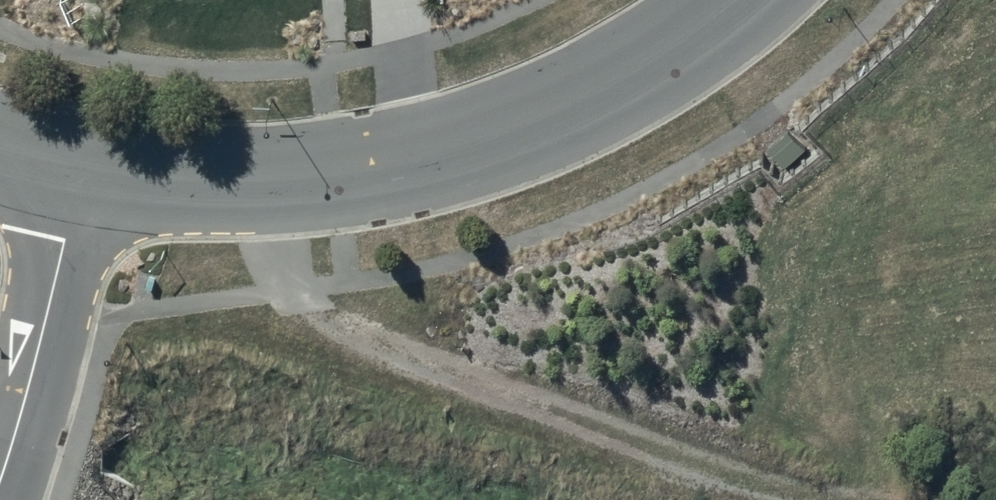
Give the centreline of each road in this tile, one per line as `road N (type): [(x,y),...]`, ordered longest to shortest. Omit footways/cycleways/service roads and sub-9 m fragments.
road 1 (residential): [(74,172),(159,183),(262,183),(455,158),(558,117),(746,0)]
road 2 (track): [(262,183),(293,292),(381,349),(774,495),(830,499)]
road 3 (residential): [(0,490),(48,335),(74,172)]

